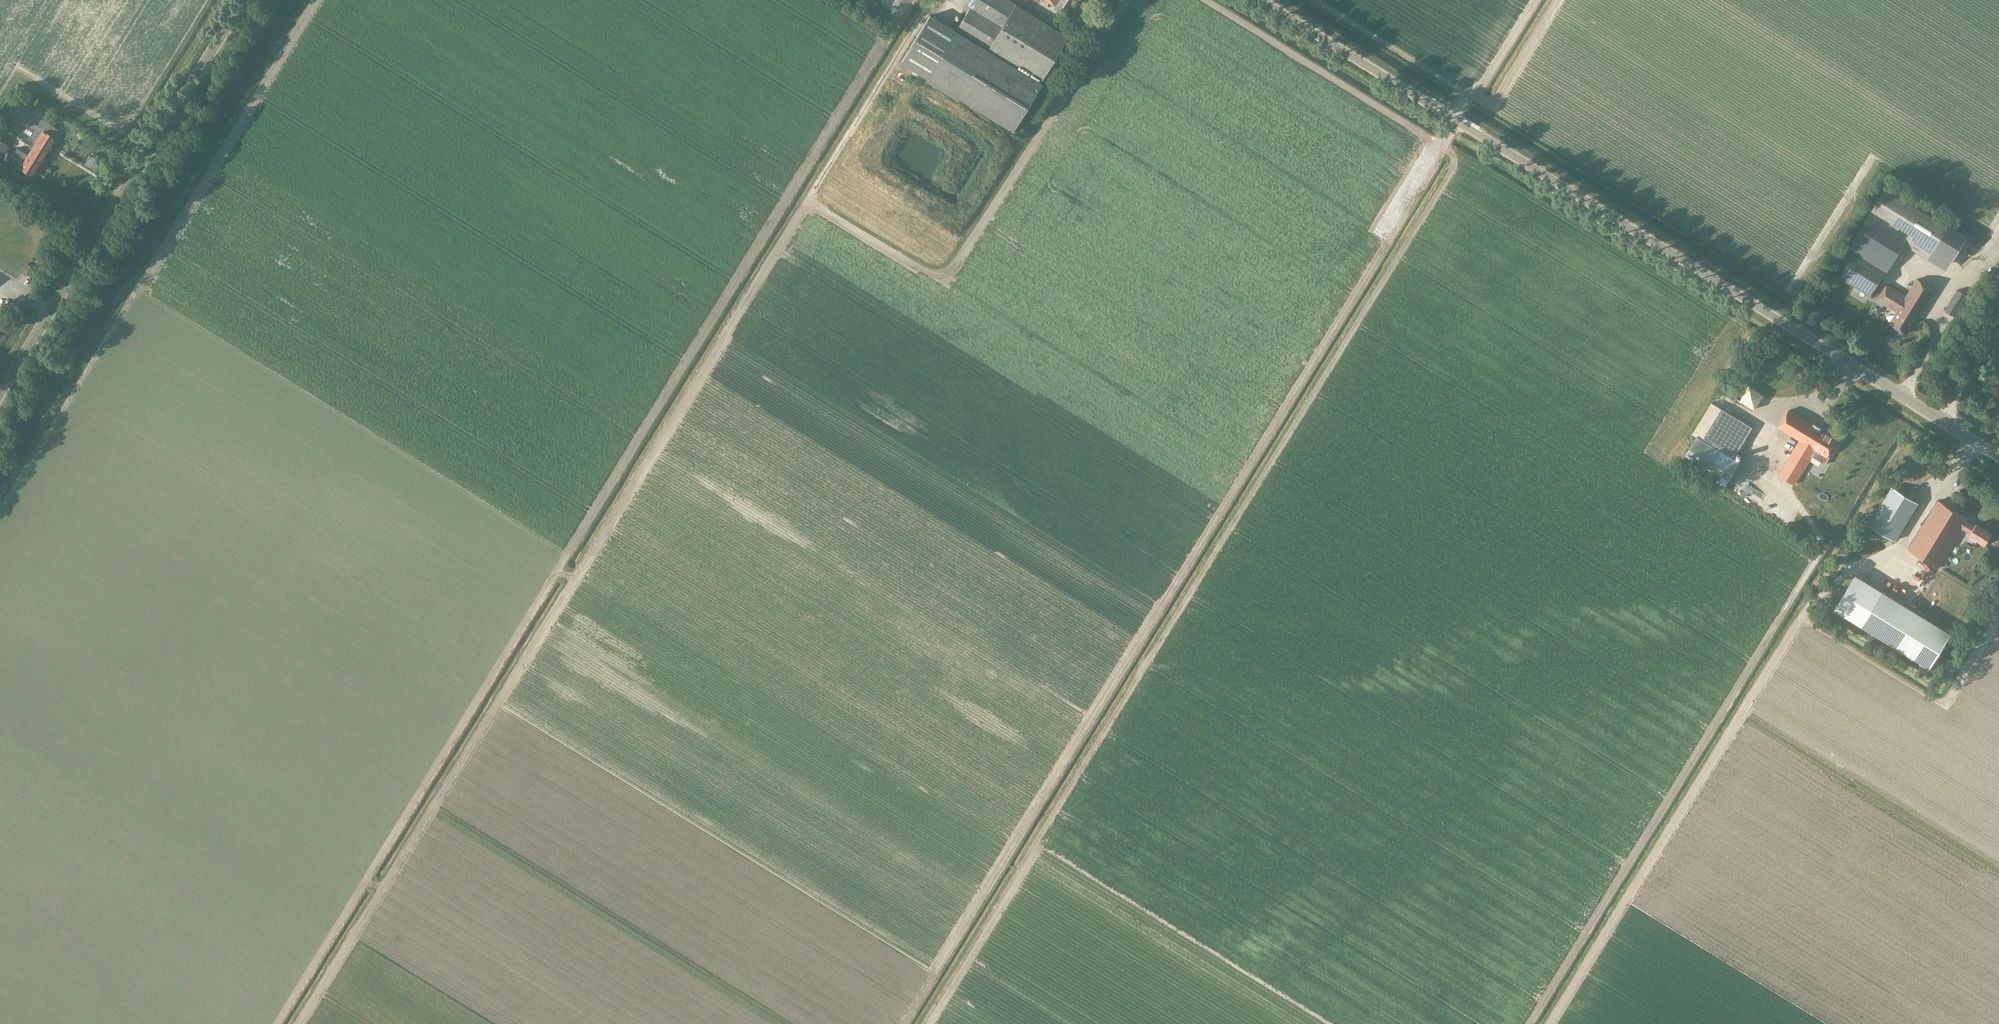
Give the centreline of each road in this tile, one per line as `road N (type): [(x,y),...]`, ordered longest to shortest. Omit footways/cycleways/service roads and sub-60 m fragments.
road 1 (unclassified): [(1998,455),(1260,0)]
road 2 (unclassified): [(0,391),(242,0)]

